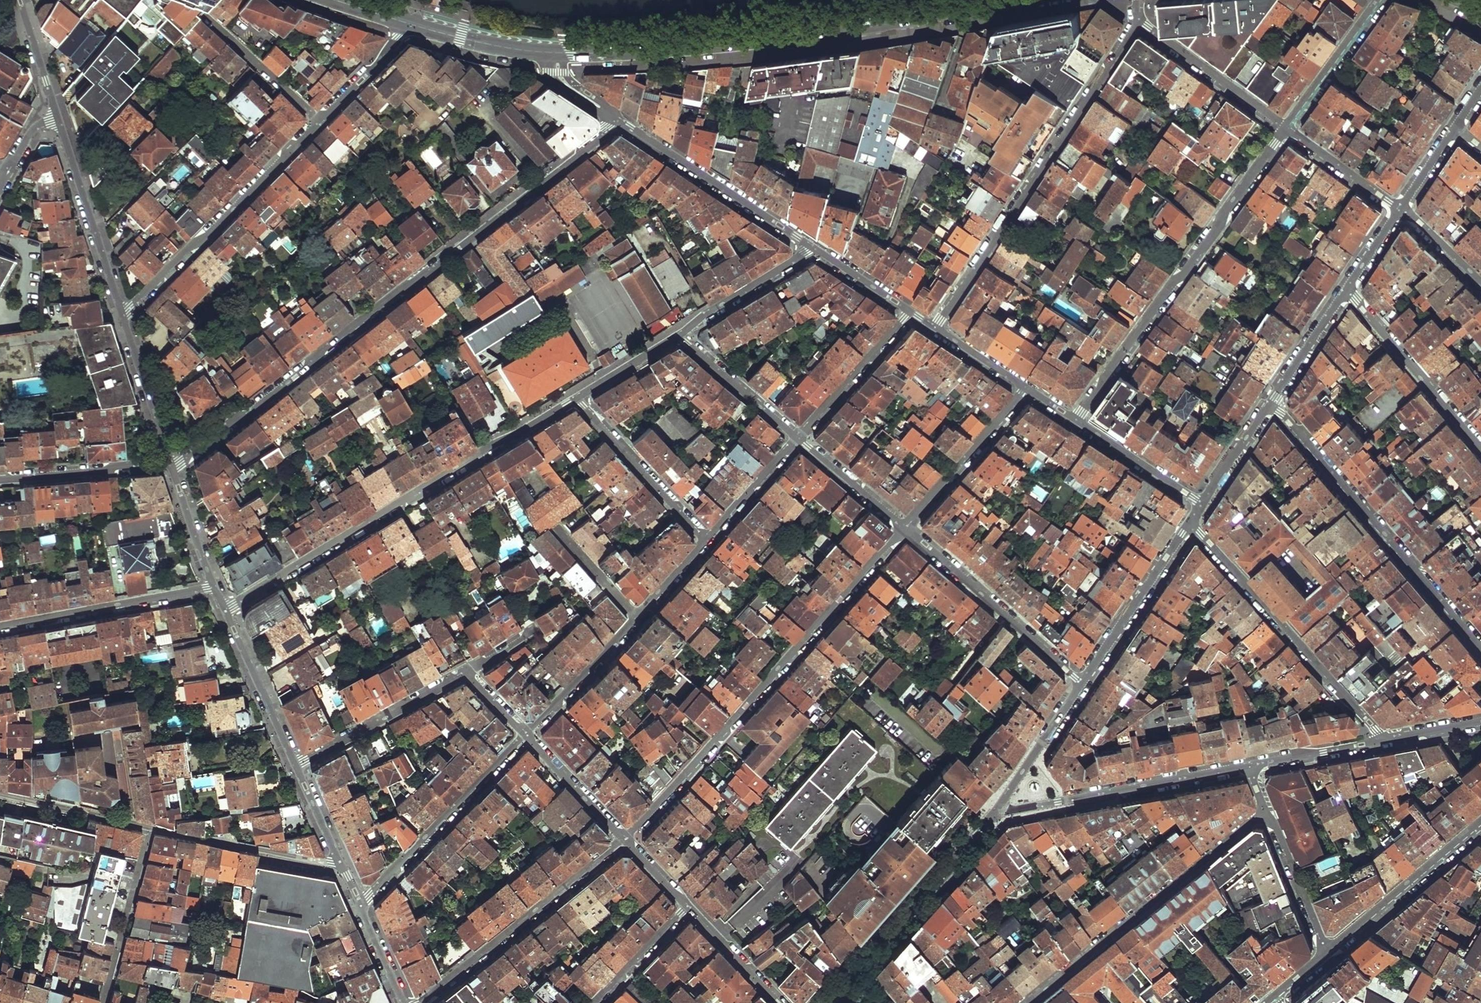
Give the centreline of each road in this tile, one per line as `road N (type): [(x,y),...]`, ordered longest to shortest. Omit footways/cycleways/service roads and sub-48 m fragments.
road 1 (residential): [(171,463),(617,120)]
road 2 (primary): [(1003,0),(743,42),(562,52)]
road 3 (residential): [(904,527),(624,838)]
road 4 (residential): [(577,397),(225,610)]
road 5 (residential): [(1139,20),(935,328)]
road 6 (residential): [(1286,129),(1076,420)]
road 7 (residential): [(1480,650),(1270,406)]
road 8 (residential): [(1265,813),(1029,1002)]
road 9 (residential): [(1189,524),(1381,741)]
road 10 (residential): [(320,122),(121,313)]
road 11 (tertiary): [(827,1002),(1001,806)]
road 12 (residential): [(624,838),(420,1002)]
road 13 (tertiary): [(1001,806),(1018,810),(1250,764)]
road 14 (residential): [(1083,683),(904,527)]
road 15 (residential): [(360,903),(525,735)]
road 16 (residential): [(617,120),(810,246)]
road 17 (residential): [(213,586),(0,626)]
road 18 (residential): [(1480,448),(1347,289)]
road 19 (residential): [(121,313),(58,118)]
road 20 (residential): [(1480,821),(1328,950)]
road 21 (residential): [(296,766),(467,673)]
road 22 (residential): [(577,397),(708,539)]
road 23 (residential): [(339,860),(150,828)]
road 24 (tertiary): [(1083,683),(1189,524)]
road 25 (residential): [(1025,387),(904,527)]
road 26 (residential): [(1139,20),(1286,129)]
road 27 (residential): [(103,1002),(150,828)]
road 28 (residential): [(0,478),(171,463)]
road 29 (residential): [(296,766),(225,610)]
road 30 (residential): [(799,438),(909,310)]
road 31 (residential): [(525,735),(638,617)]
road 32 (residential): [(1379,0),(1286,129)]
road 33 (residential): [(810,246),(679,335)]
road 34 (residential): [(799,438),(679,335)]
road 35 (residential): [(171,463),(121,313)]
road 36 (residential): [(150,828),(0,794)]
road 37 (residential): [(208,18),(320,122)]
road 38 (residential): [(1076,420),(1203,504)]
road 39 (residential): [(1328,950),(1265,813)]
road 40 (tertiary): [(1001,806),(1083,683)]
road 41 (primary): [(548,52),(407,23)]
road 42 (residential): [(525,735),(624,838)]
road 43 (tertiary): [(1270,406),(1347,289)]
road 44 (residential): [(1286,129),(1400,209)]
road 45 (residential): [(904,527),(799,438)]
road 46 (residential): [(708,539),(799,438)]
road 47 (tertiary): [(1250,764),(1381,741)]
road 48 (residential): [(596,1002),(687,906)]
road 49 (residential): [(687,906),(778,1002)]
road 50 (residential): [(407,23),(320,122)]
road 51 (residential): [(213,586),(171,463)]
road 52 (residential): [(58,118),(20,0)]

